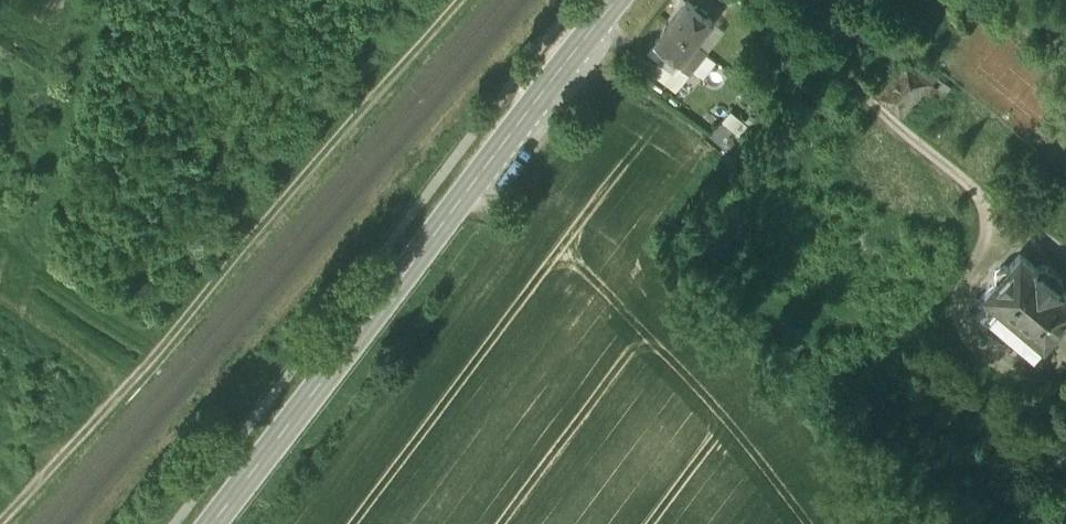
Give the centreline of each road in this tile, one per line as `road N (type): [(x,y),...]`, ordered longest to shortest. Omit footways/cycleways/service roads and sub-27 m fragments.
road 1 (track): [(0,520),(127,388),(467,0)]
road 2 (secondary): [(214,523),(616,0)]
road 3 (track): [(127,388),(0,298)]

